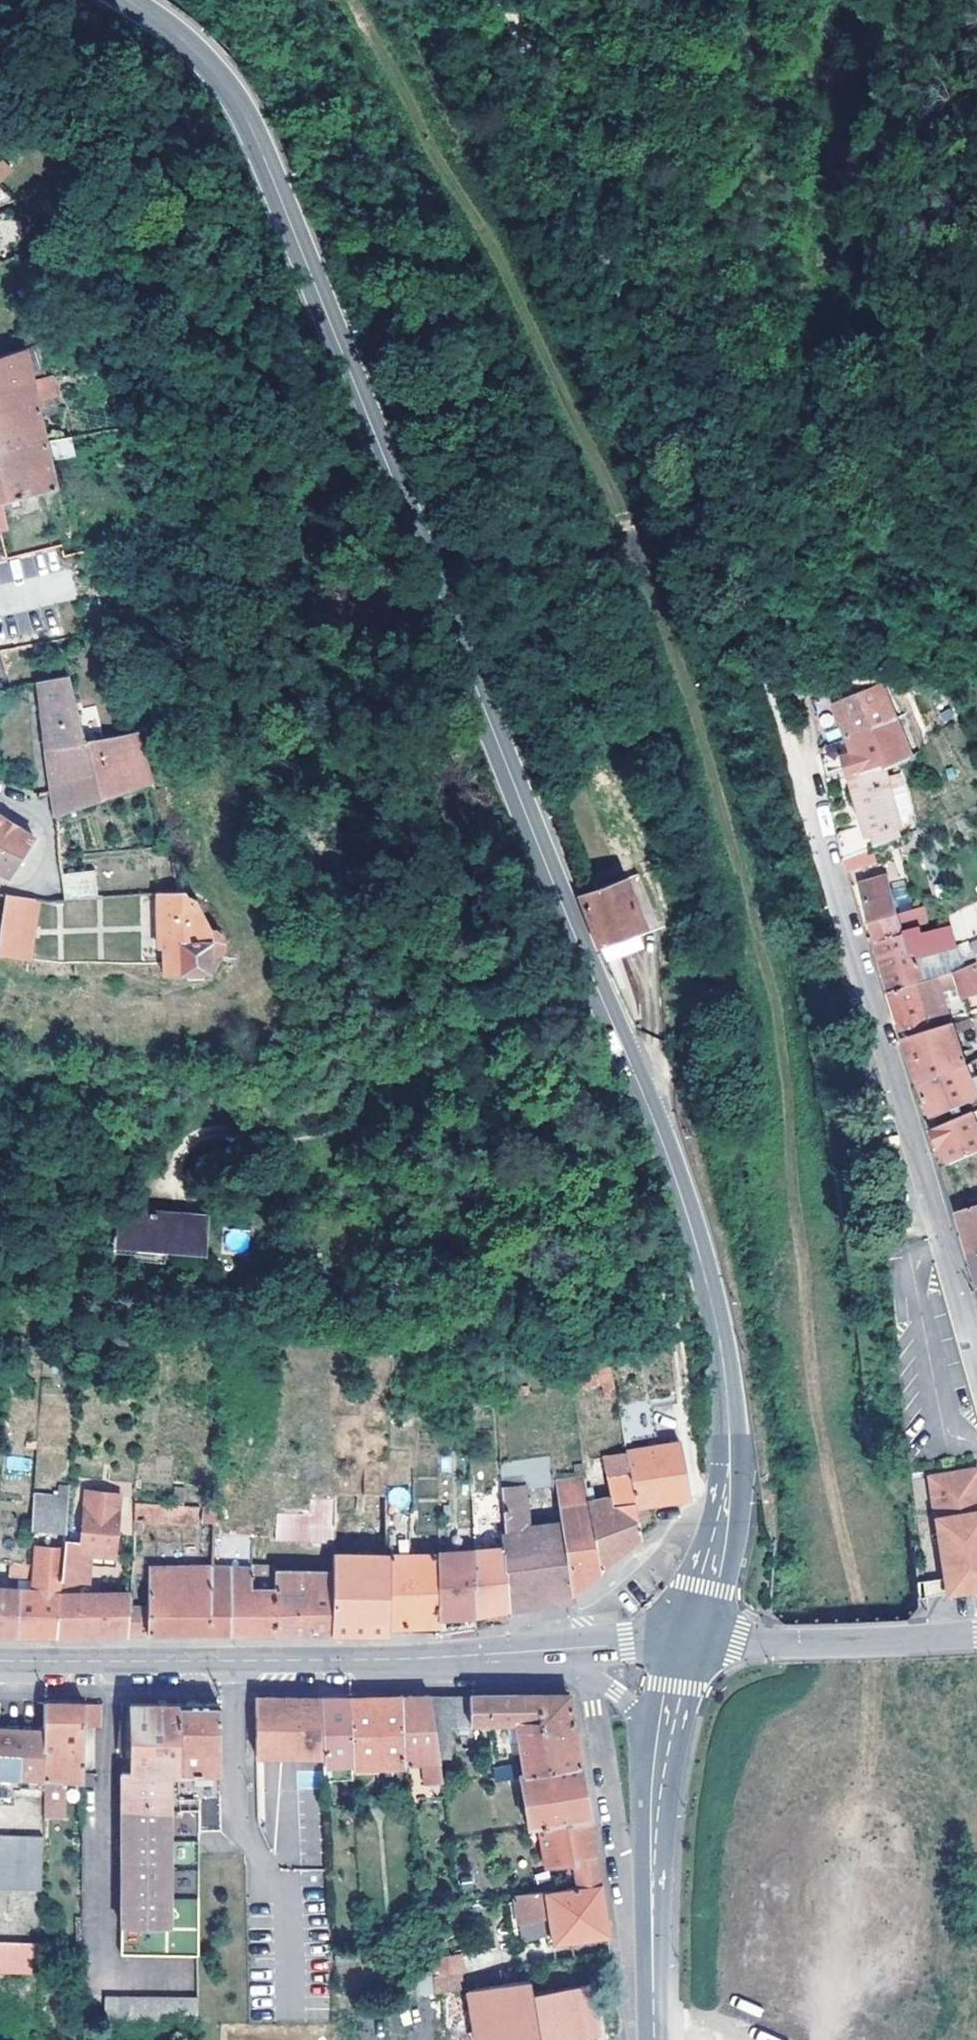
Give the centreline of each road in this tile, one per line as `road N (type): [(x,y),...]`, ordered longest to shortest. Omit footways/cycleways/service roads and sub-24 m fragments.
road 1 (tertiary): [(684,1647),(728,1511),(731,1469),(719,1341),(682,1209),(461,672),(245,107),(200,51),(133,0)]
road 2 (track): [(350,0),(560,391),(682,710),(741,924),(857,1588),(861,1685)]
road 3 (track): [(499,0),(602,233),(802,776)]
road 4 (residential): [(976,1375),(802,776)]
road 5 (tertiary): [(0,1662),(255,1664),(561,1652)]
road 6 (tertiary): [(656,2039),(655,1858),(668,1746)]
road 7 (tertiary): [(684,1647),(976,1633)]
road 8 (residential): [(561,1652),(637,1704),(668,1746)]
road 9 (residential): [(0,882),(30,878),(44,843),(33,816),(0,801)]
road 10 (tertiary): [(561,1652),(684,1647)]

